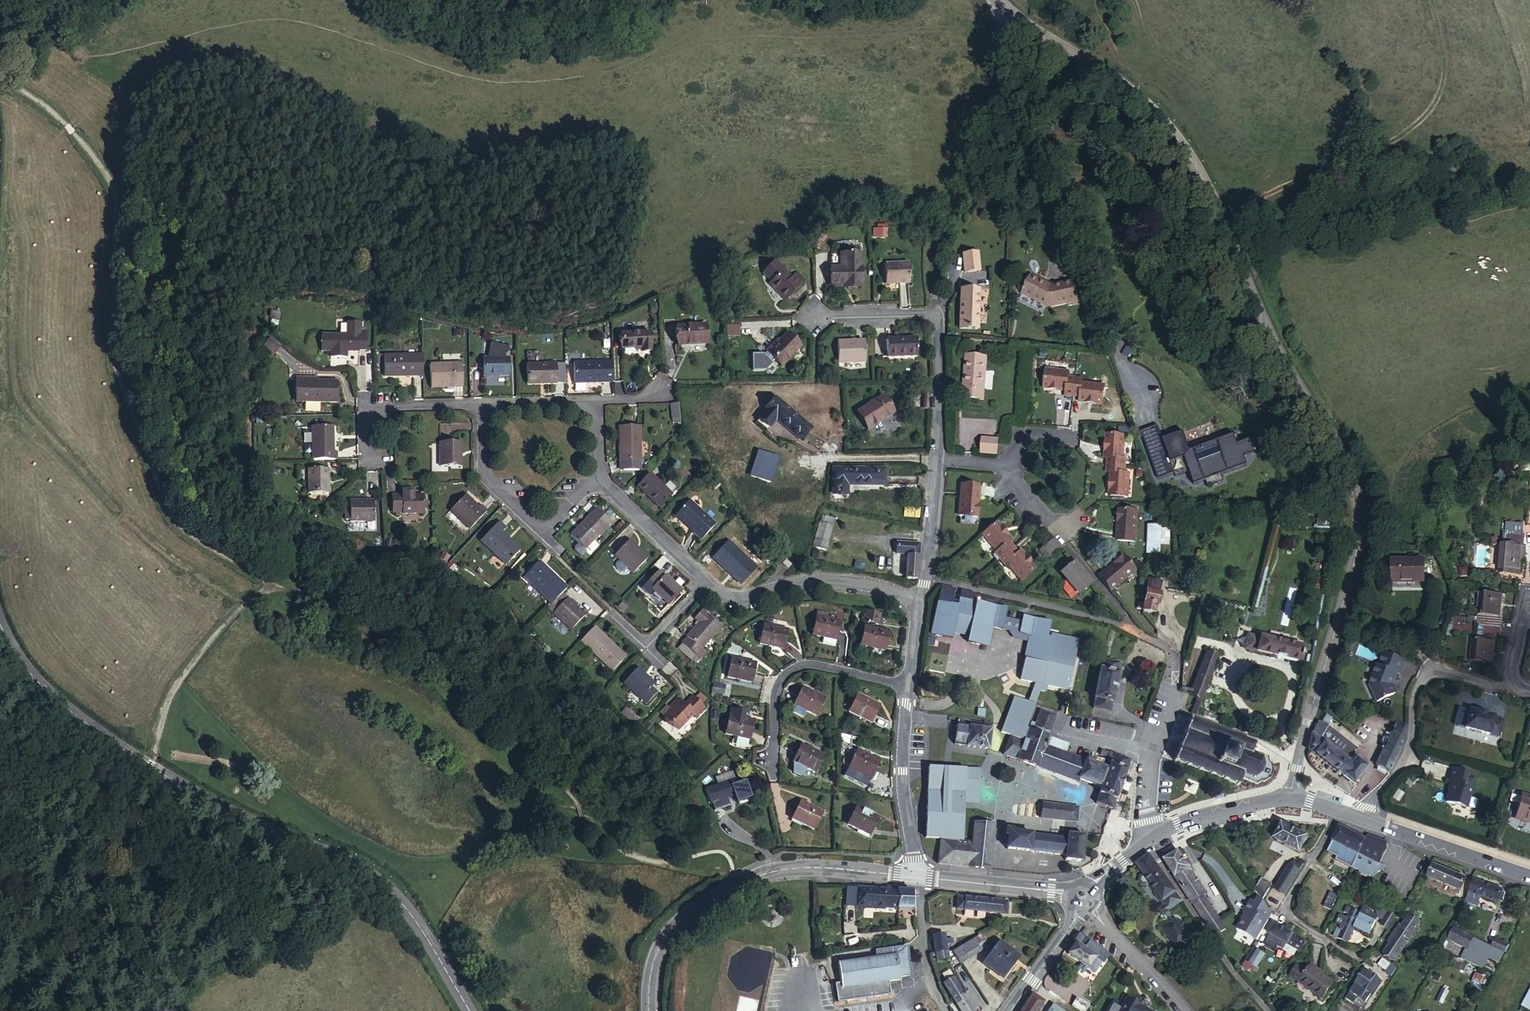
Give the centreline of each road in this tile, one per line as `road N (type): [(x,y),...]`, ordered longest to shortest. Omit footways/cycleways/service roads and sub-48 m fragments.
road 1 (tertiary): [(1295,797),(1303,738),(1354,574),(1359,490),(1273,344),(1233,242),(1173,129),(1126,85),(997,0)]
road 2 (tertiary): [(0,622),(27,669),(79,718),(155,767),(352,861),(385,886),(469,1010)]
road 3 (track): [(155,767),(170,803),(210,845),(268,881),(296,911),(293,926),(196,973),(145,1010)]
road 4 (tertiary): [(649,1010),(652,956),(685,910),(732,882),(811,866),(915,875)]
road 5 (residential): [(1354,816),(1400,765),(1413,696),(1431,671),(1518,691)]
road 6 (residential): [(481,405),(485,471),(543,532),(599,481)]
road 7 (residential): [(768,771),(776,682),(797,665),(904,685)]
road 8 (residential): [(704,583),(728,598),(838,579),(918,600)]
road 9 (residential): [(1268,1010),(1144,843)]
road 10 (residential): [(1358,957),(1286,916),(1282,906),(1338,810)]
road 11 (residential): [(904,685),(897,753),(915,875)]
road 12 (tertiary): [(1354,816),(1529,877)]
road 13 (residential): [(366,462),(367,405),(481,405)]
road 14 (unclassified): [(1153,835),(1145,822),(1148,770),(1174,684)]
road 15 (tertiary): [(915,875),(1069,890)]
road 16 (tertiary): [(1153,835),(1196,815),(1295,797)]
road 17 (residential): [(599,481),(704,583)]
road 18 (residential): [(1084,903),(1182,1010)]
road 19 (residential): [(934,456),(918,600)]
road 20 (residential): [(937,313),(934,456)]
road 21 (residential): [(704,583),(648,646),(611,611)]
road 22 (residential): [(1010,1010),(1078,904)]
road 23 (residential): [(813,318),(937,313)]
road 24 (residential): [(920,893),(925,957),(941,1010)]

